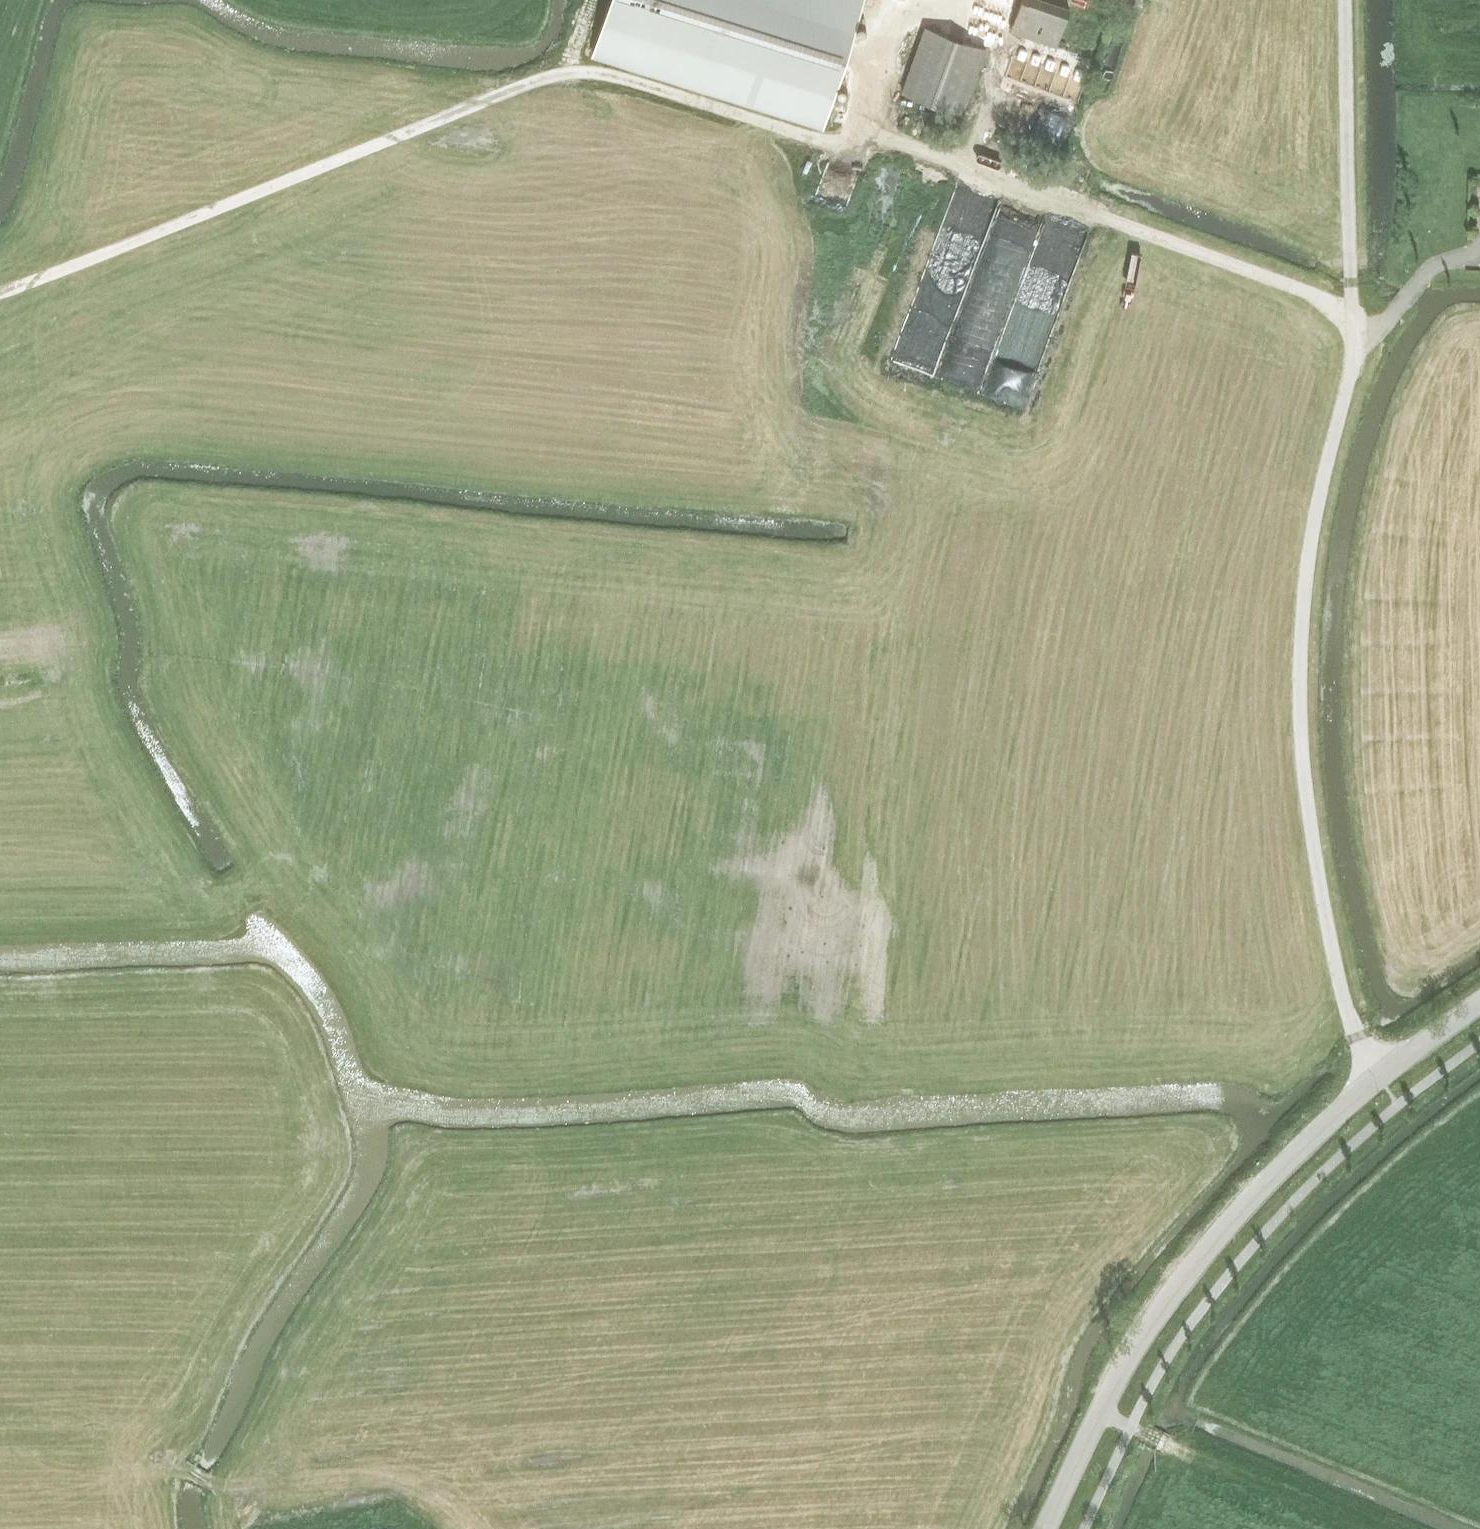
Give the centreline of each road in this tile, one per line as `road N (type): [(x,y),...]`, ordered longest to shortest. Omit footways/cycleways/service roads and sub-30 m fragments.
road 1 (track): [(0,295),(555,74),(640,83),(853,152)]
road 2 (secondary): [(1045,1528),(1134,1349),(1207,1249),(1333,1119),(1479,1003)]

